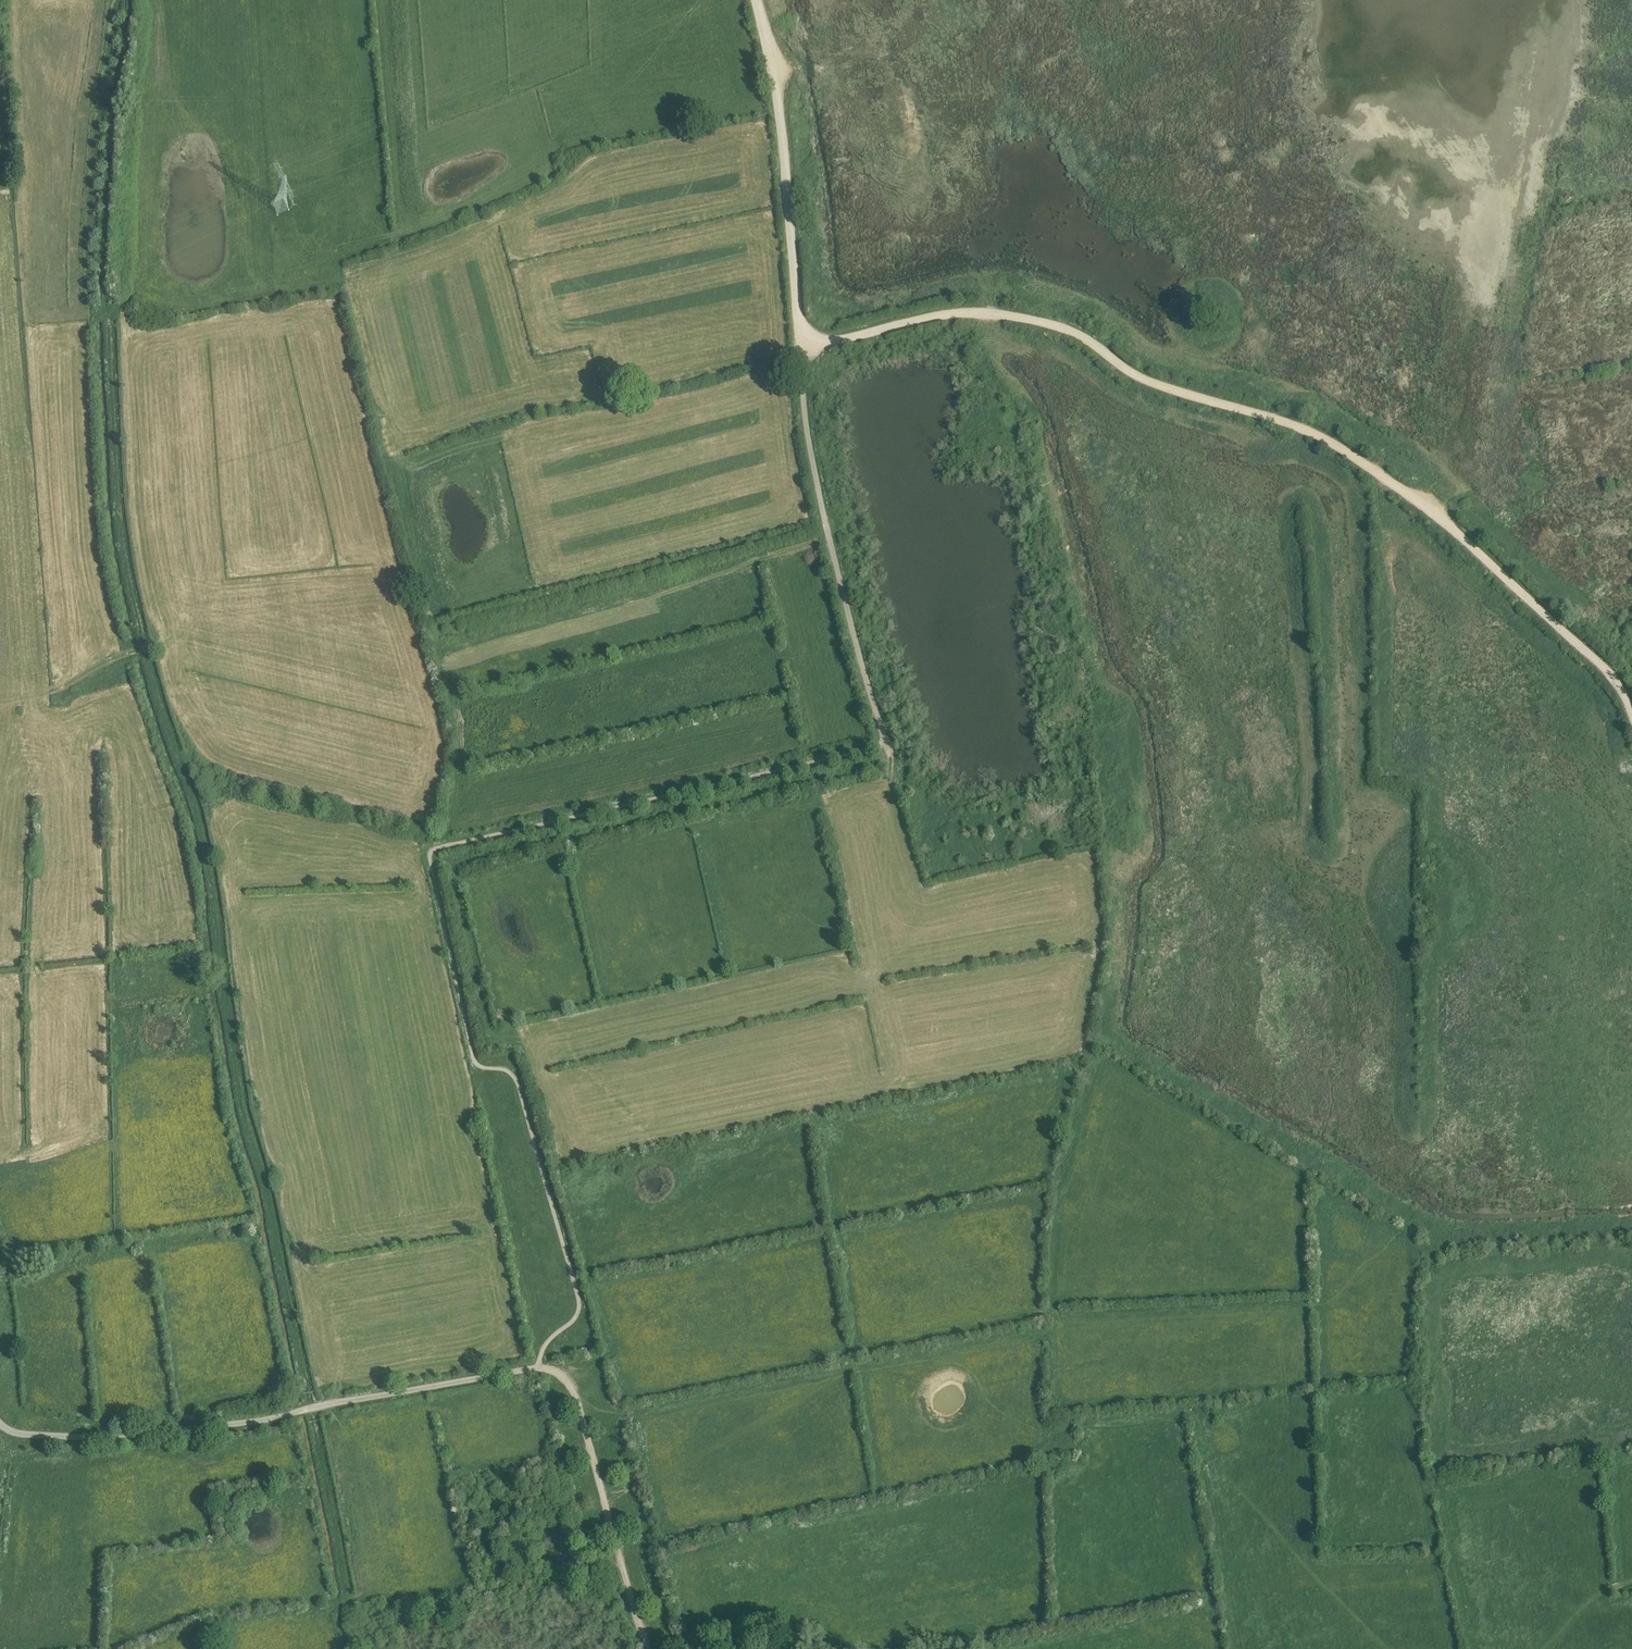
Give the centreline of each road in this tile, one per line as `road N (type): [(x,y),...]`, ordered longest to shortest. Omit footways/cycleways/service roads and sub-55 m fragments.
road 1 (track): [(1631,711),(1606,670),(1453,532),(1312,432),(1157,385),(1068,330),(997,312),(800,344)]
road 2 (track): [(538,1367),(129,1437),(19,1433),(0,1423)]
road 3 (track): [(884,738),(823,511),(800,344)]
road 4 (track): [(800,344),(778,109),(753,0)]
road 5 (track): [(649,1648),(582,1418)]

